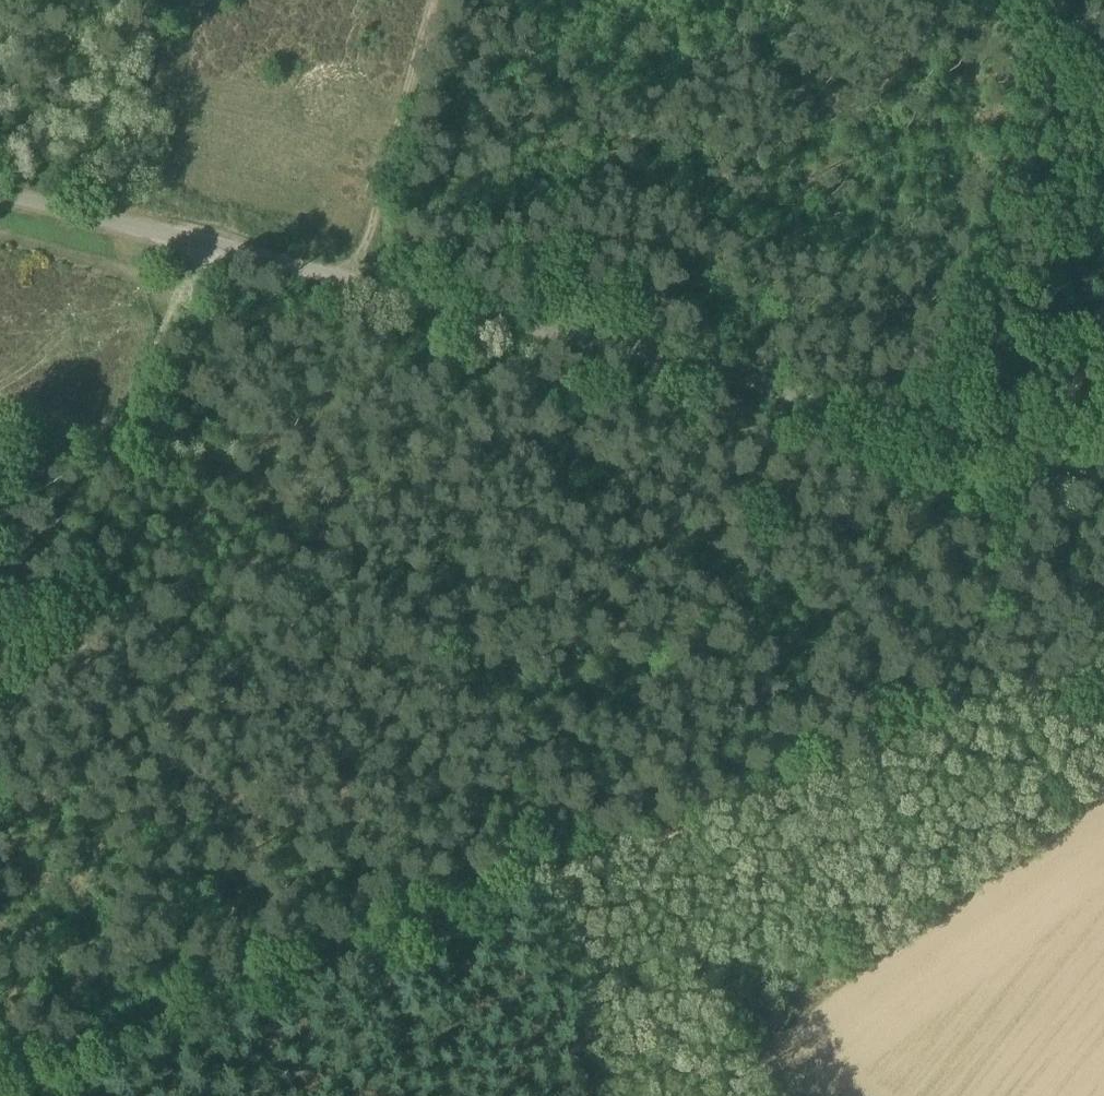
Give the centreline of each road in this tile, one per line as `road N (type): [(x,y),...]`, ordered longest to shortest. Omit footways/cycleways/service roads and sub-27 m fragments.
road 1 (track): [(1103,648),(0,1081)]
road 2 (unclassified): [(1103,478),(637,350),(0,194)]
road 3 (track): [(0,248),(169,294)]

